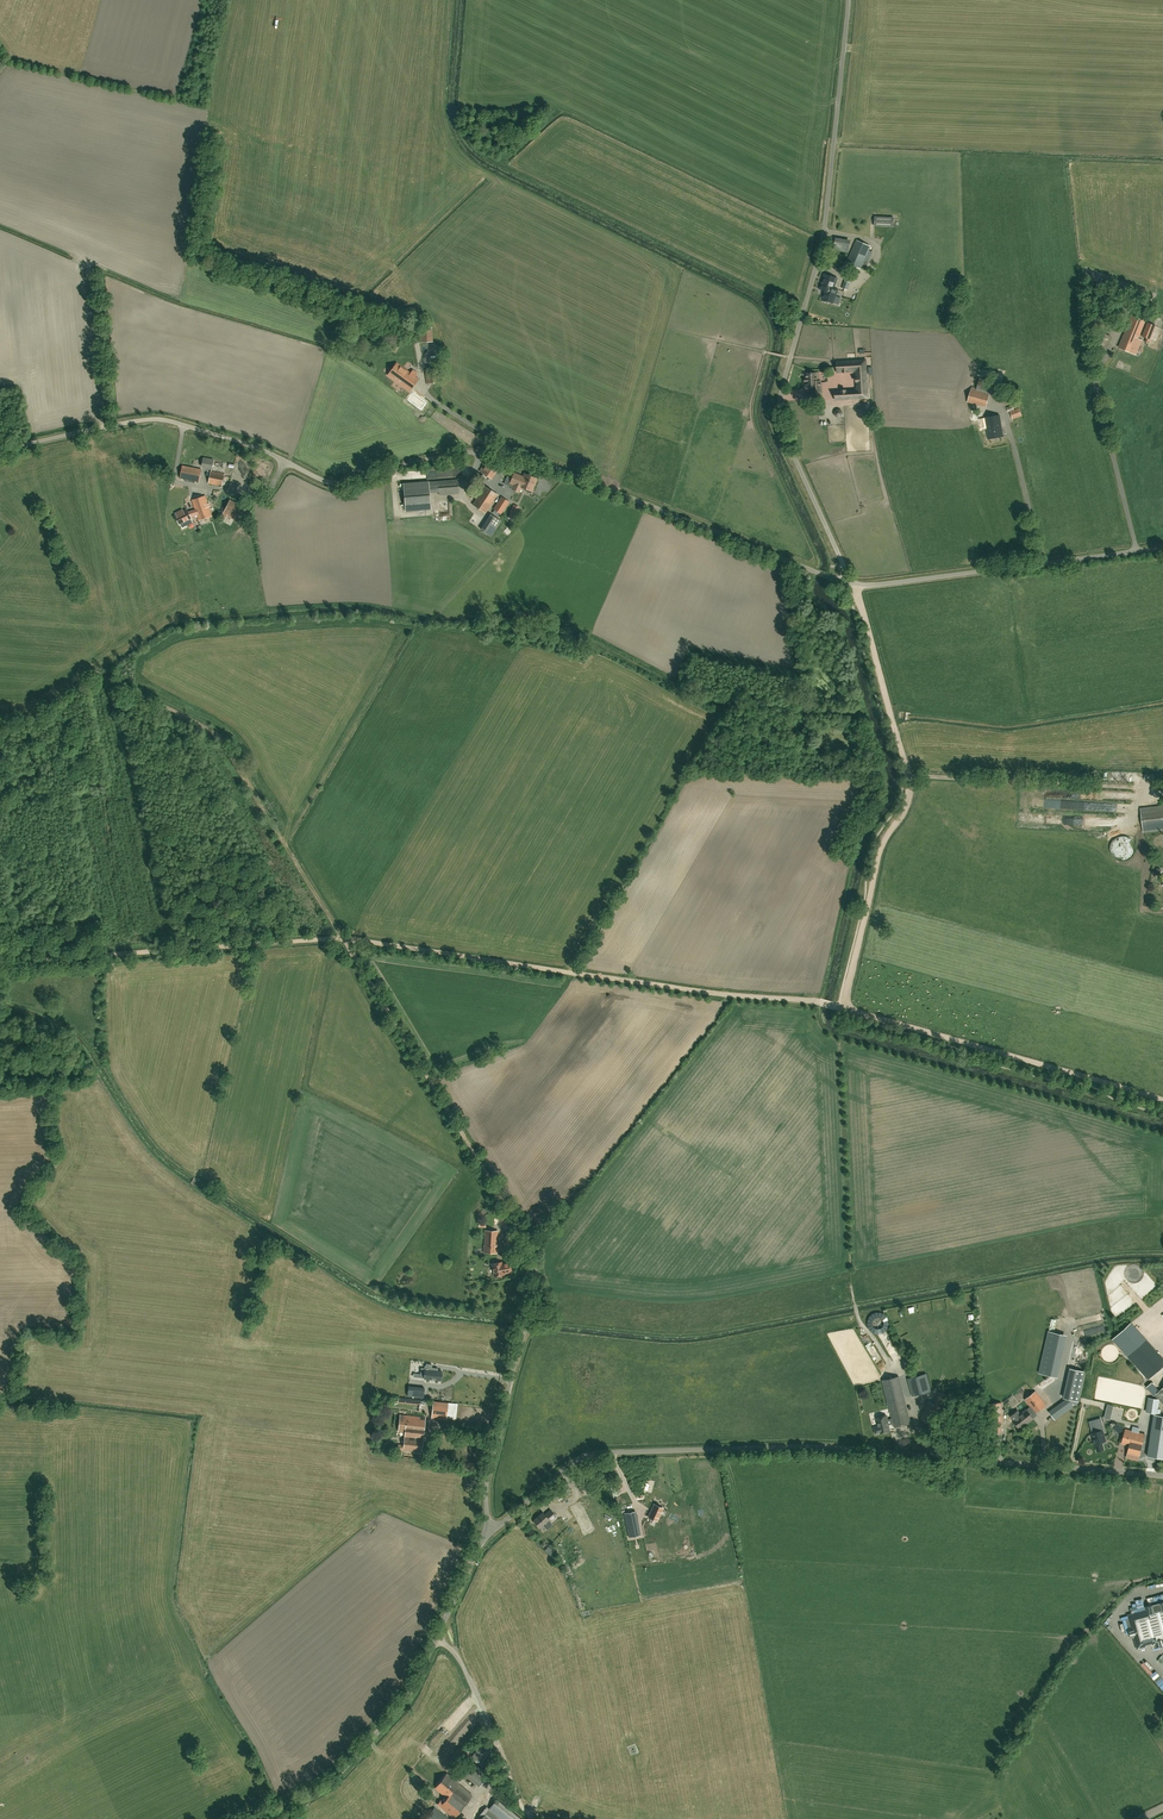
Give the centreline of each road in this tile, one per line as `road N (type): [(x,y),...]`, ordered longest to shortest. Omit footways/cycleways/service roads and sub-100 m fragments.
road 1 (unclassified): [(850,584),(506,449),(448,454),(332,484),(264,451),(164,420),(0,450)]
road 2 (unclassified): [(491,1531),(575,1461),(599,1453),(827,1447),(1162,1475)]
road 3 (unclassified): [(850,584),(778,399),(825,226),(849,0)]
road 4 (track): [(834,1005),(346,939)]
road 5 (track): [(846,1009),(879,846),(909,795),(850,584)]
road 6 (track): [(98,674),(222,739),(341,938)]
road 7 (track): [(346,939),(0,962)]
road 8 (track): [(846,1009),(1162,1101)]
road 9 (track): [(346,939),(517,1220)]
road 10 (unclassified): [(491,1531),(486,1499),(493,1438),(537,1292),(529,1241),(517,1220)]
road 11 (unclassified): [(850,584),(1136,551)]
road 12 (unclassified): [(243,1818),(330,1782),(405,1702),(437,1638)]
road 13 (track): [(1158,789),(902,775)]
road 14 (unclassified): [(1136,551),(1096,379),(1104,352)]
road 15 (unclassified): [(437,1638),(460,1659),(521,1804),(534,1813)]
road 16 (unclassified): [(437,1638),(491,1531)]

